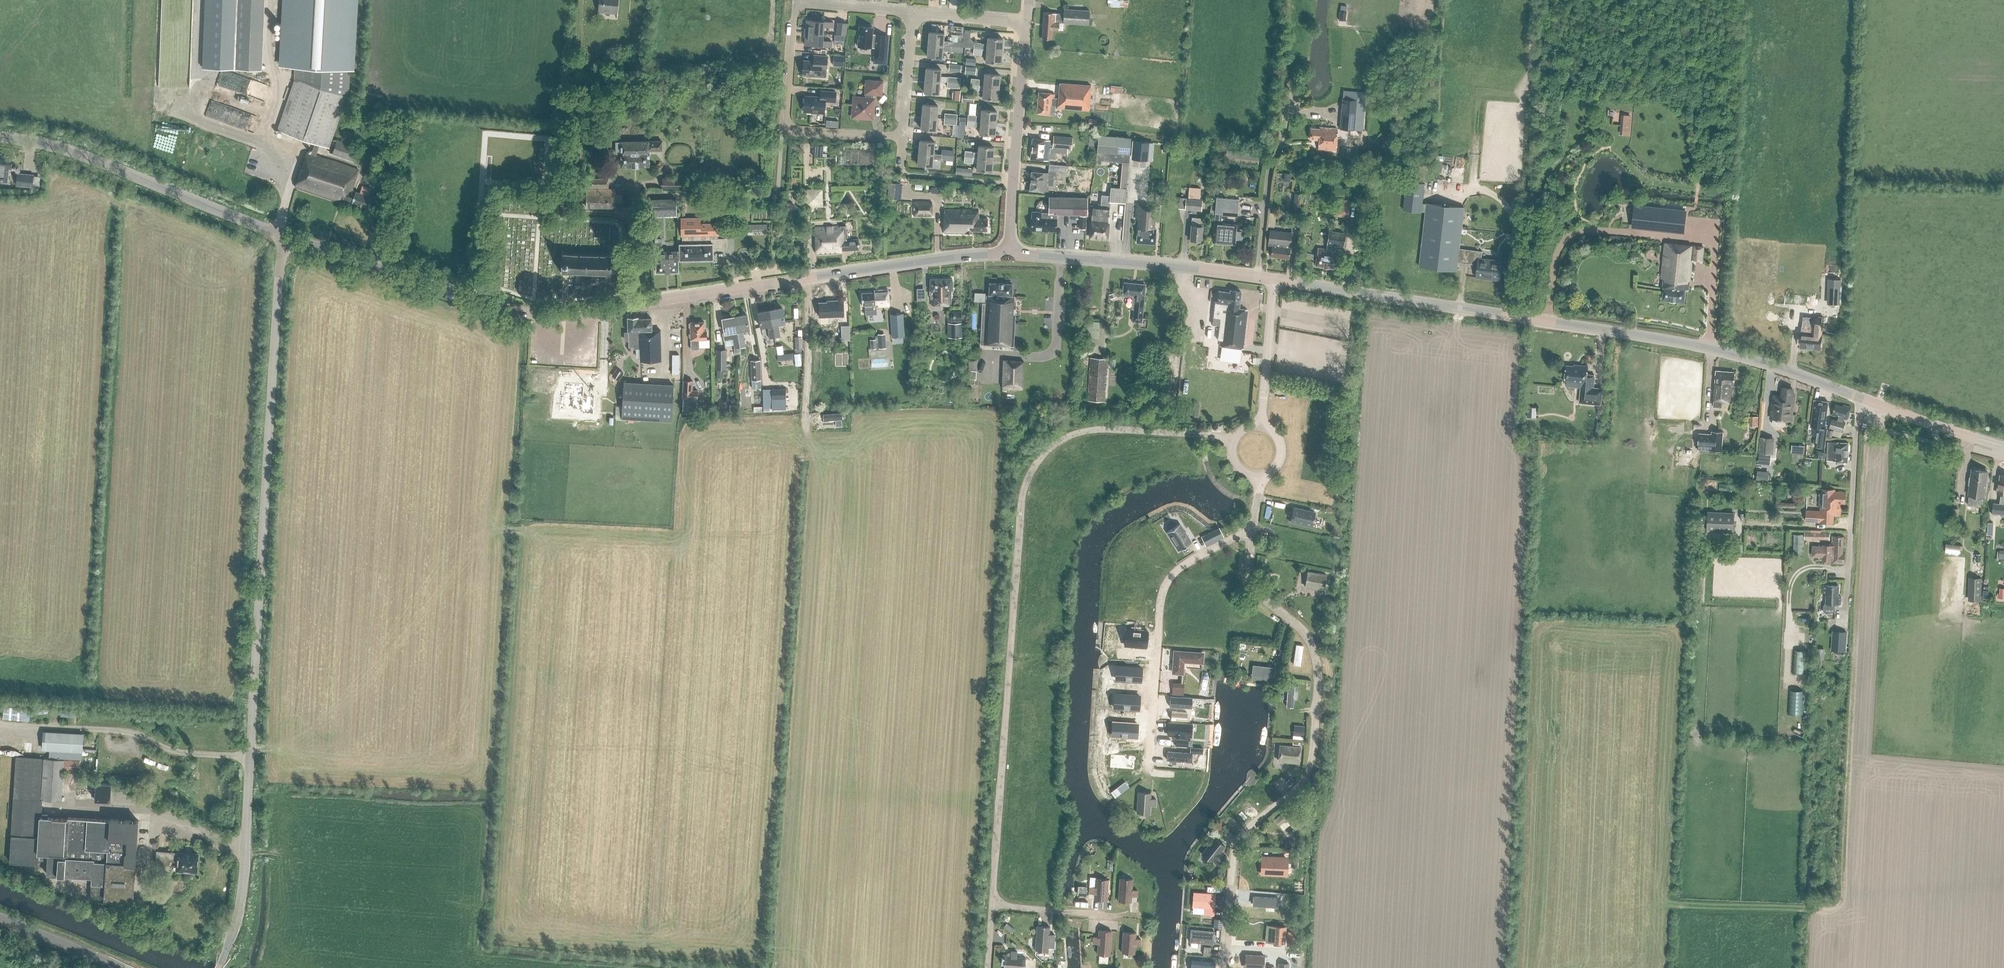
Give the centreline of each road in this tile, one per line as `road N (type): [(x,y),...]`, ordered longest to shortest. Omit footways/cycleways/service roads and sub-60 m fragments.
road 1 (tertiary): [(1860,398),(1720,351),(1566,324),(1207,270),(1009,252)]
road 2 (tertiary): [(1009,252),(523,315),(283,236)]
road 3 (tertiary): [(219,967),(246,863),(283,236)]
road 4 (residential): [(798,3),(785,130),(900,136),(910,14)]
road 5 (tertiary): [(283,236),(74,154),(0,136)]
road 6 (residential): [(1860,398),(1844,626)]
road 7 (unclassified): [(1009,252),(1025,24)]
road 8 (tertiary): [(2003,447),(1860,398)]
road 9 (secondary): [(117,967),(0,919)]

